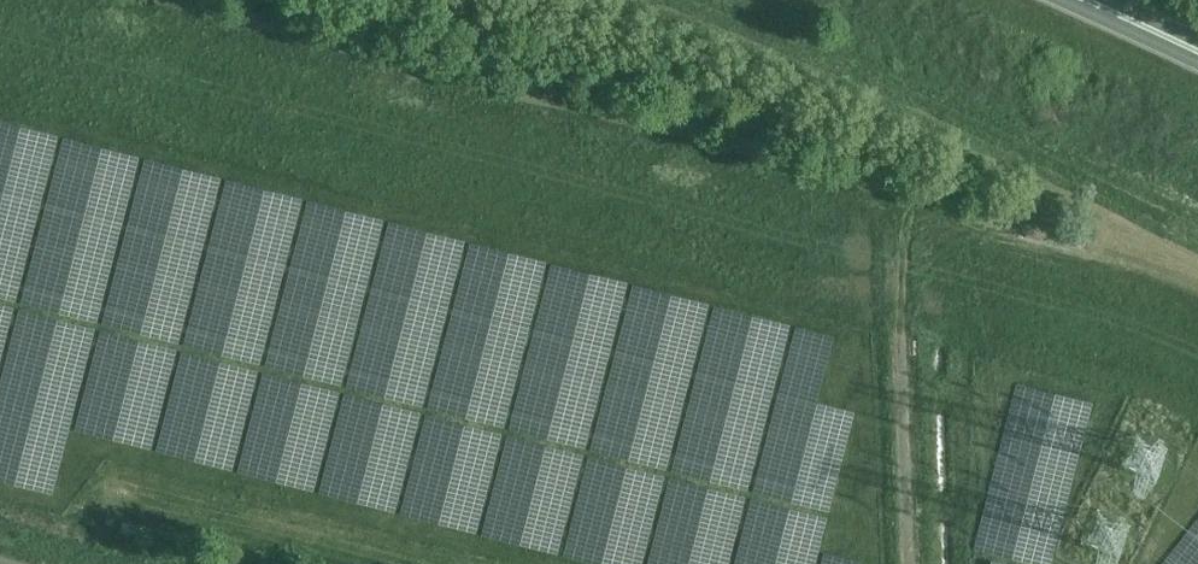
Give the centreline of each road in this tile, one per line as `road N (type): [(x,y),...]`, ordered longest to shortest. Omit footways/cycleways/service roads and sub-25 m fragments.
road 1 (trunk): [(1197,54),(1081,0)]

